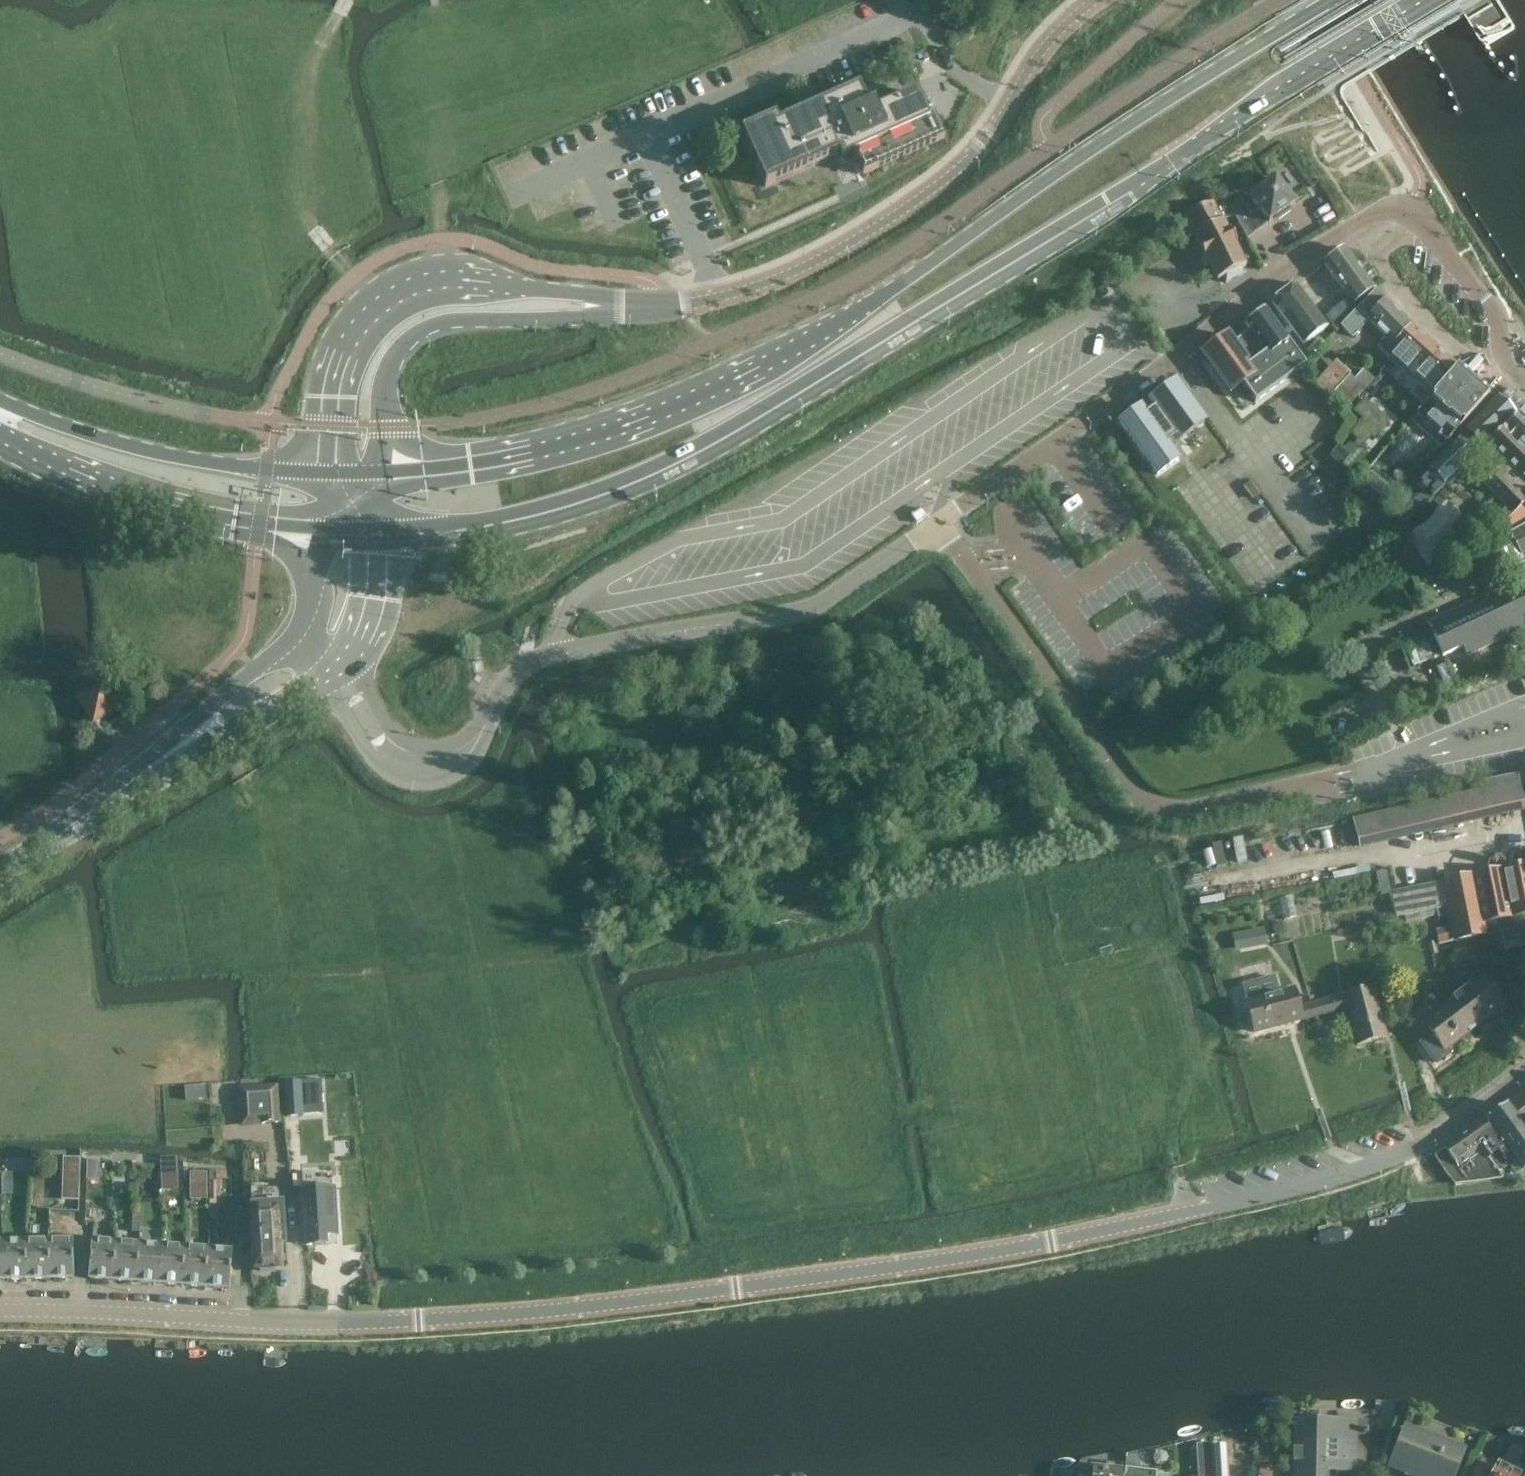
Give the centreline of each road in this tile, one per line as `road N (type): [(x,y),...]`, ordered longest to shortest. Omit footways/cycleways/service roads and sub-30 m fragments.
road 1 (unclassified): [(1524,1072),(1441,1133),(1322,1184),(935,1261),(489,1316),(255,1323),(0,1311)]
road 2 (secondary): [(377,534),(516,520),(717,443),(1174,166),(1427,0)]
road 3 (secondary): [(1326,0),(957,252),(742,380),(573,444),(470,465),(385,468)]
road 4 (tertiary): [(1094,0),(1039,52),(966,161),(890,219),(747,287),(637,306)]
road 5 (unclassified): [(941,522),(1150,808),(1170,815),(1312,786)]
road 6 (unclassified): [(493,710),(507,681),(536,658),(809,609),(941,522)]
road 7 (tertiary): [(637,306),(461,280),(407,288),(375,309),(343,353),(332,385),(329,471)]
road 8 (tertiary): [(385,468),(387,376),(400,349),(424,328),(637,306)]
road 9 (secondary): [(0,437),(154,501),(324,531)]
road 10 (secondary): [(329,471),(156,453),(0,402)]
road 11 (unclassified): [(941,522),(1160,366)]
road 12 (unclassified): [(320,681),(377,765),(413,783),(463,769),(480,753),(493,710)]
road 13 (tertiary): [(294,637),(113,795)]
road 14 (tertiary): [(113,795),(193,759),(320,681)]
road 15 (residential): [(1354,221),(1395,208),(1420,215),(1492,305),(1498,353)]
road 16 (unclassified): [(1175,356),(1354,221)]
road 17 (unclassified): [(493,710),(456,741),(409,744),(388,729),(344,662)]
road 18 (tertiary): [(344,662),(372,601),(377,534)]
road 19 (tertiary): [(0,866),(113,795)]

